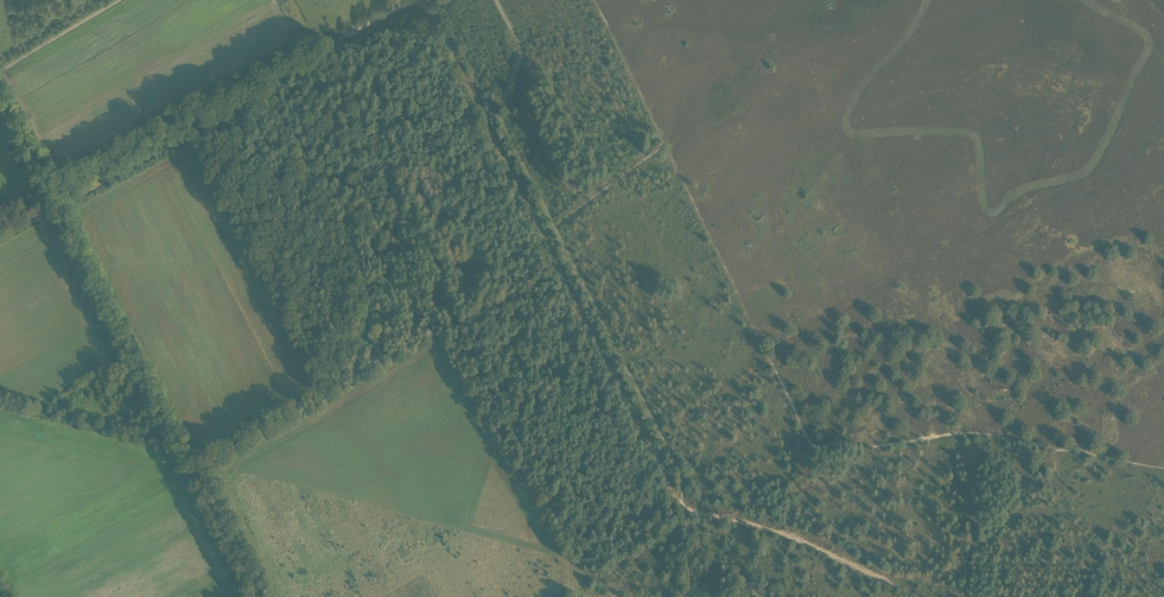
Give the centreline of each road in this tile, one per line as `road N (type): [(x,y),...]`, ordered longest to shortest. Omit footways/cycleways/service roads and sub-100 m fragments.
road 1 (unclassified): [(0,229),(413,0)]
road 2 (track): [(562,280),(683,505)]
road 3 (track): [(919,596),(800,541),(683,505)]
road 4 (track): [(55,209),(132,356)]
road 5 (track): [(557,596),(622,551),(659,504),(676,499)]
road 6 (track): [(132,356),(196,480)]
road 7 (track): [(484,118),(478,87),(459,72),(424,0)]
road 8 (track): [(484,118),(542,237)]

